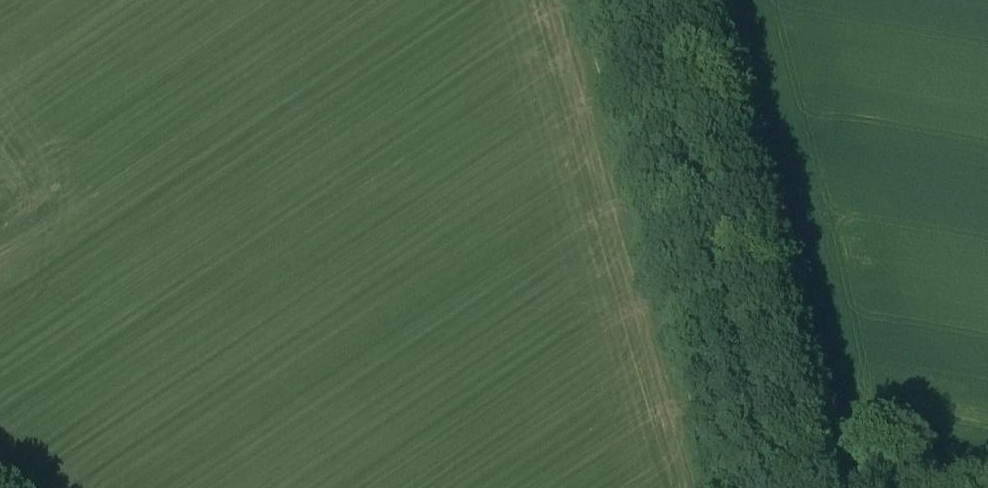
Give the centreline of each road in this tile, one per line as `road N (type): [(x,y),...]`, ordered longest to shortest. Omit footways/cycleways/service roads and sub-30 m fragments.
road 1 (track): [(778,487),(644,0)]

